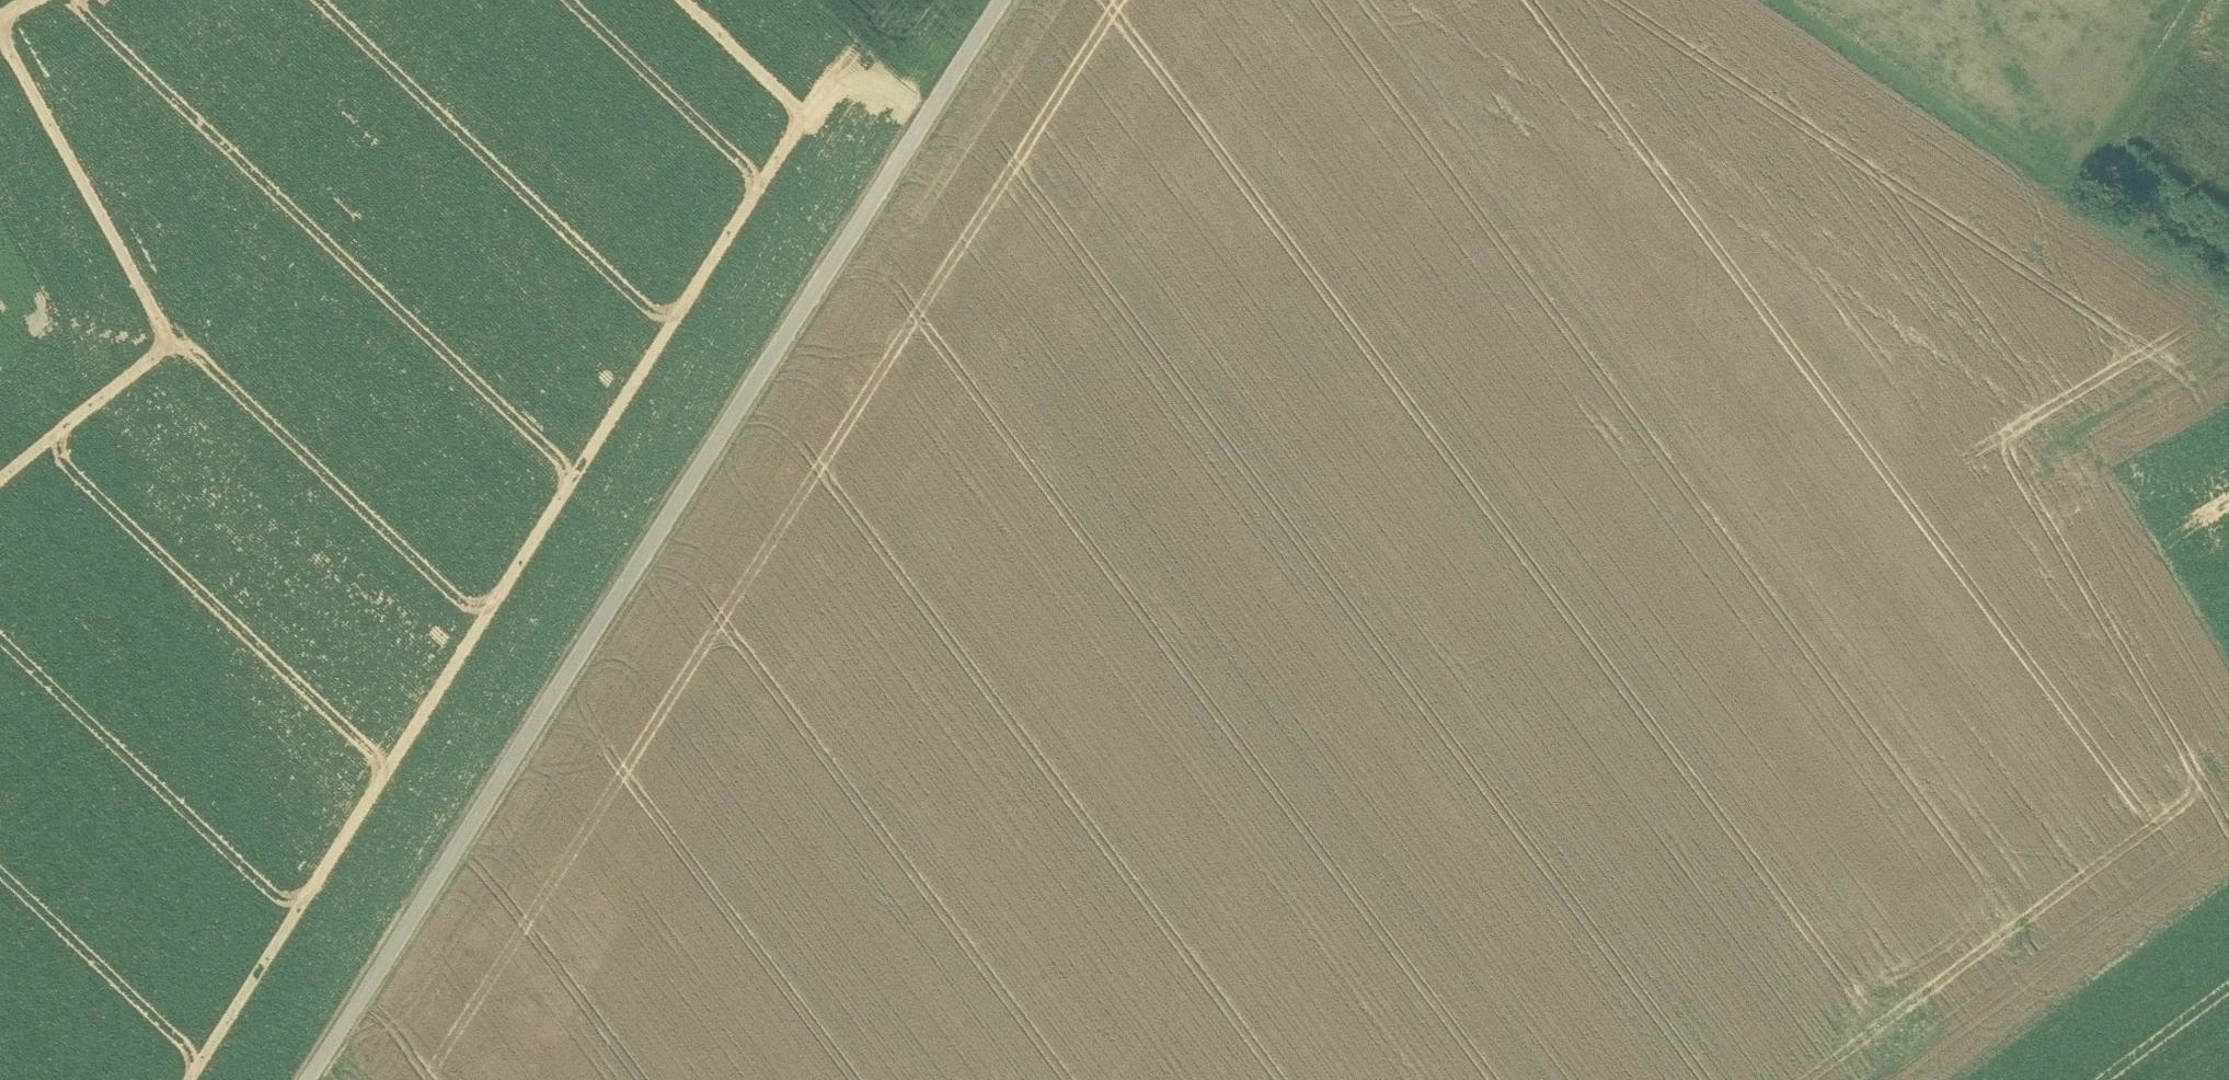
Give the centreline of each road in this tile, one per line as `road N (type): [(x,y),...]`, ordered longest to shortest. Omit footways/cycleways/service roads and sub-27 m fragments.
road 1 (unclassified): [(1003,0),(309,1079)]

